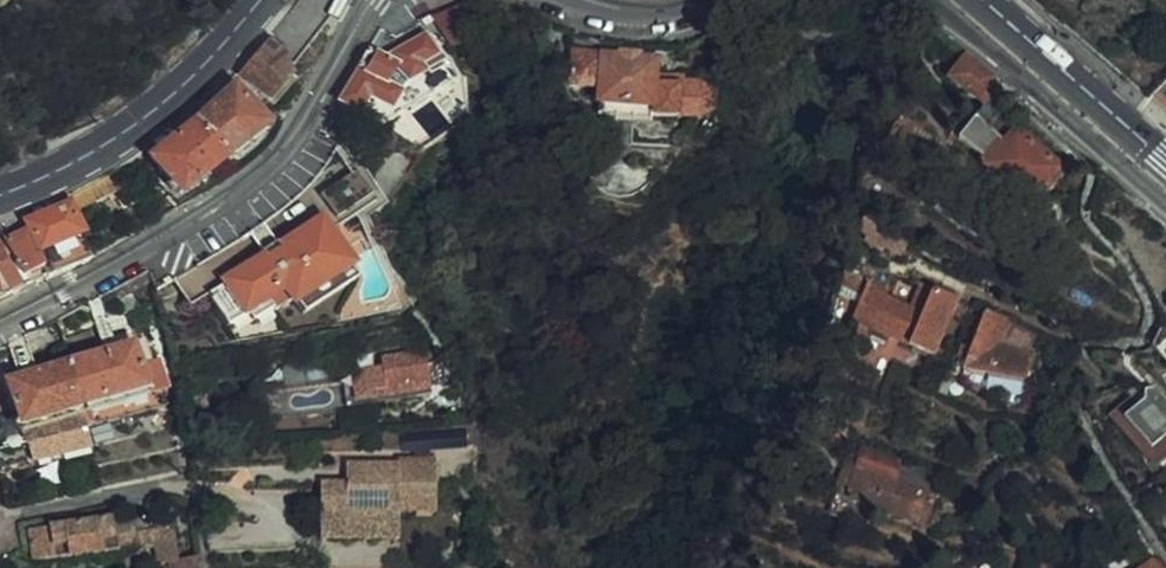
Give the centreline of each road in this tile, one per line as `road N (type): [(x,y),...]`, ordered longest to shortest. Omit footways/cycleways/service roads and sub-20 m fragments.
road 1 (residential): [(0,327),(262,173),(291,147),(377,0)]
road 2 (primary): [(0,196),(151,116),(262,0)]
road 3 (residential): [(917,0),(1165,211)]
road 4 (primary): [(983,0),(1165,161)]
road 5 (residential): [(573,0),(630,16),(691,12),(720,0)]

